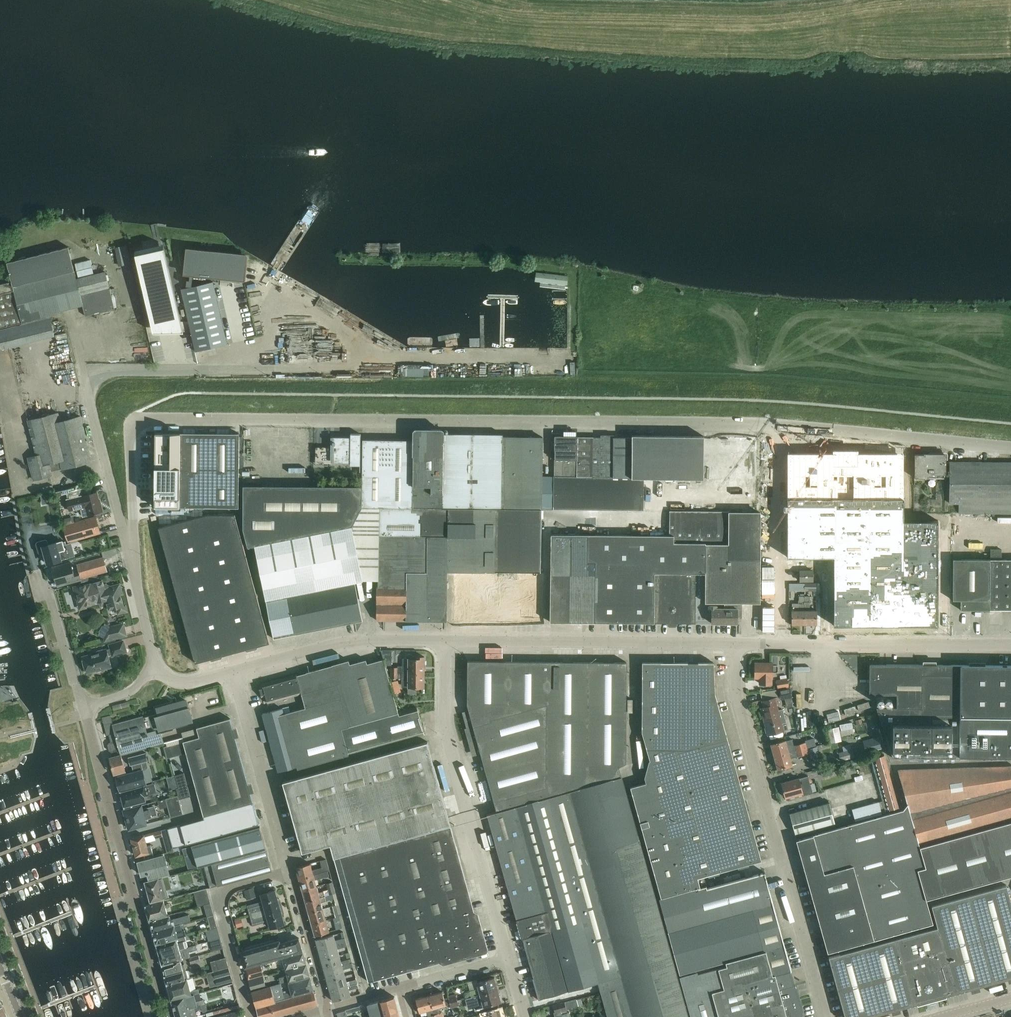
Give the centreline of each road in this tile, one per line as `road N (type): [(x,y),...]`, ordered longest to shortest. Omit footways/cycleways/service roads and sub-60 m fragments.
road 1 (unclassified): [(131,432),(156,418),(749,422),(1010,447)]
road 2 (unclassified): [(825,1016),(735,708),(735,645)]
road 3 (residential): [(132,550),(89,377),(101,370),(243,368)]
road 4 (unclassified): [(509,956),(448,733),(443,640)]
road 5 (residential): [(169,1016),(84,707)]
road 6 (unclassified): [(1010,645),(735,645)]
road 7 (unclassified): [(443,640),(328,644),(233,670)]
road 8 (residential): [(289,869),(233,670)]
road 9 (residential): [(251,1016),(219,895),(289,869)]
road 10 (unclassified): [(635,642),(443,640)]
road 11 (residential): [(326,1008),(289,869)]
road 12 (residential): [(84,707),(42,571)]
road 13 (unclassified): [(637,774),(635,642)]

